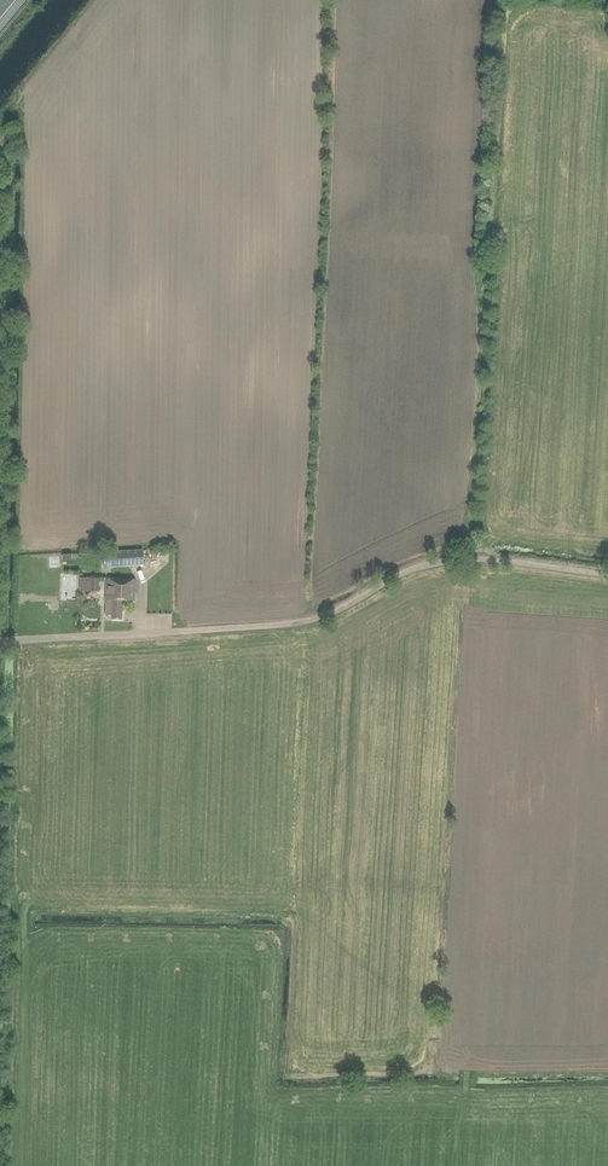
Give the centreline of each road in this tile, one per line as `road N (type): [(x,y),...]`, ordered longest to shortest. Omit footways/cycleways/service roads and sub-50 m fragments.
road 1 (unclassified): [(0,641),(295,624),(408,571),(468,558),(607,575)]

